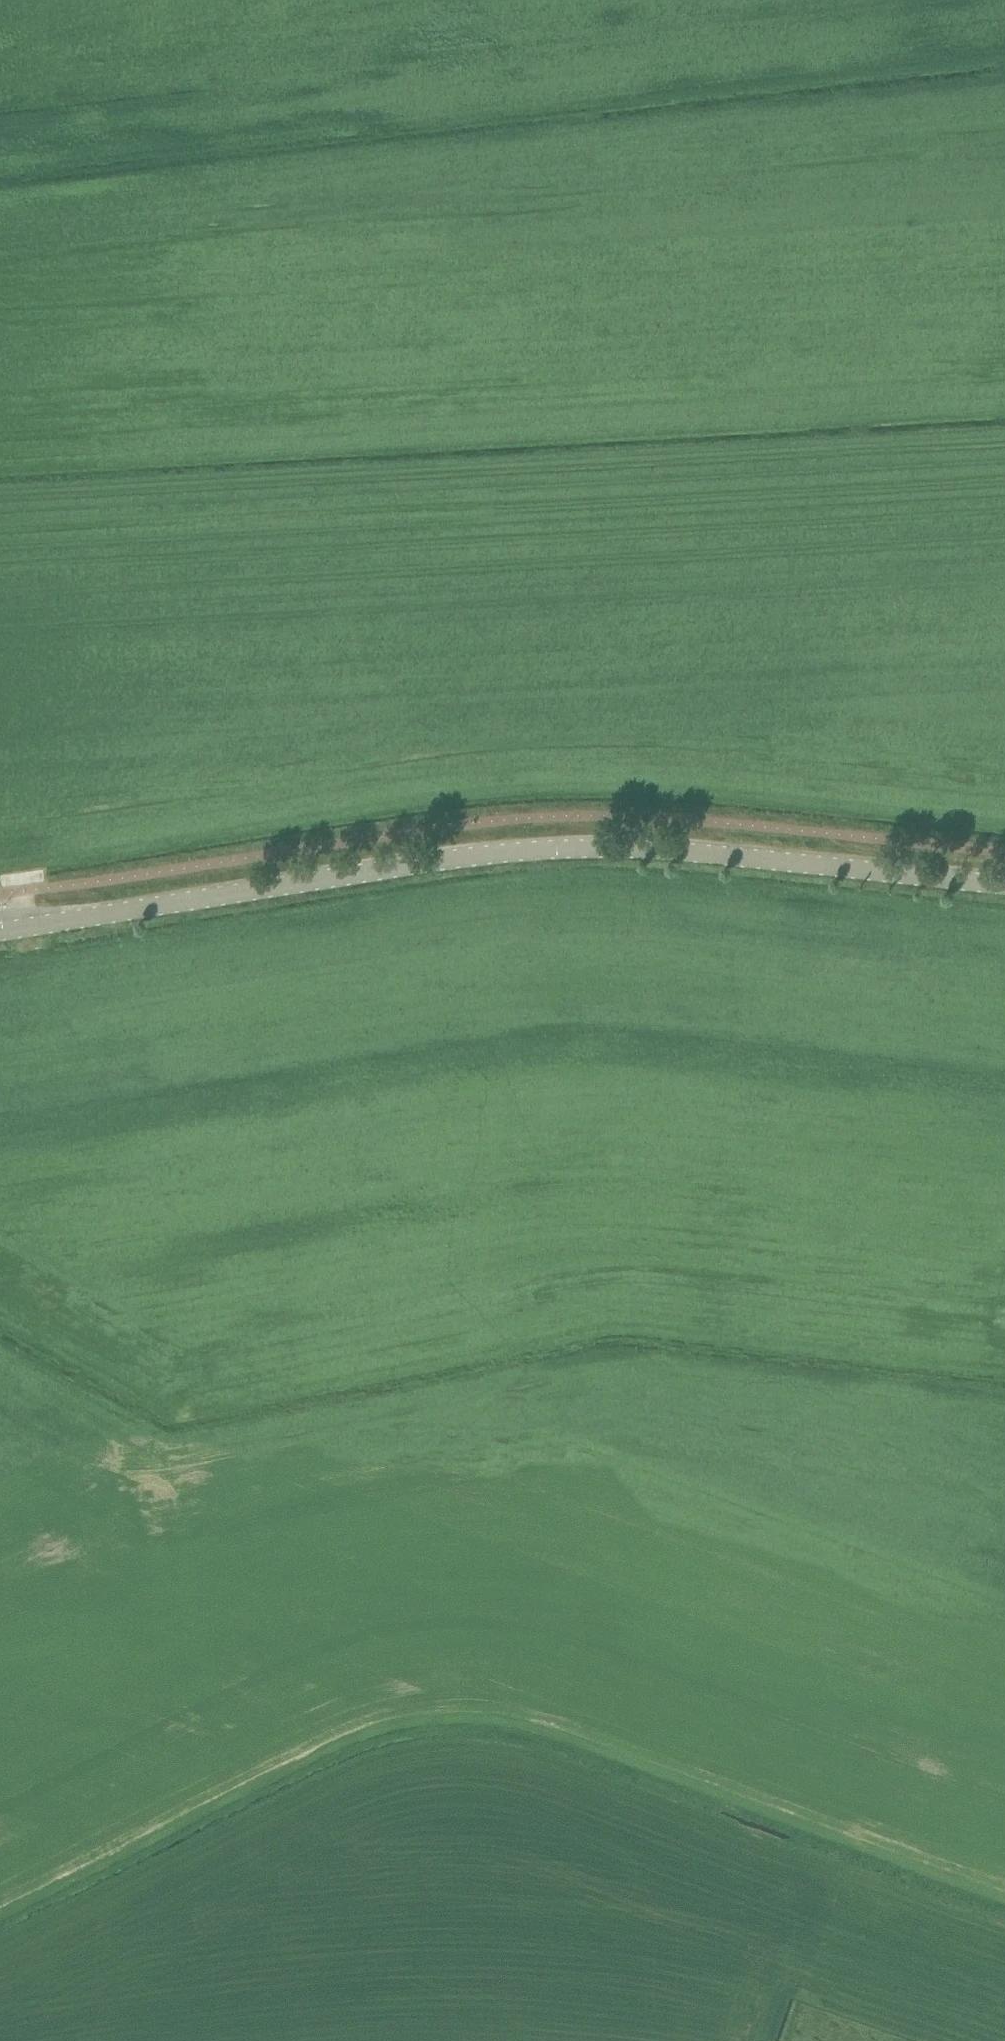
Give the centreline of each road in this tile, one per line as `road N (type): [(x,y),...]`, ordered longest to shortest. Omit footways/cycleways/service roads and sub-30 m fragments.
road 1 (tertiary): [(1004,881),(578,843),(433,857),(351,879),(0,936)]

